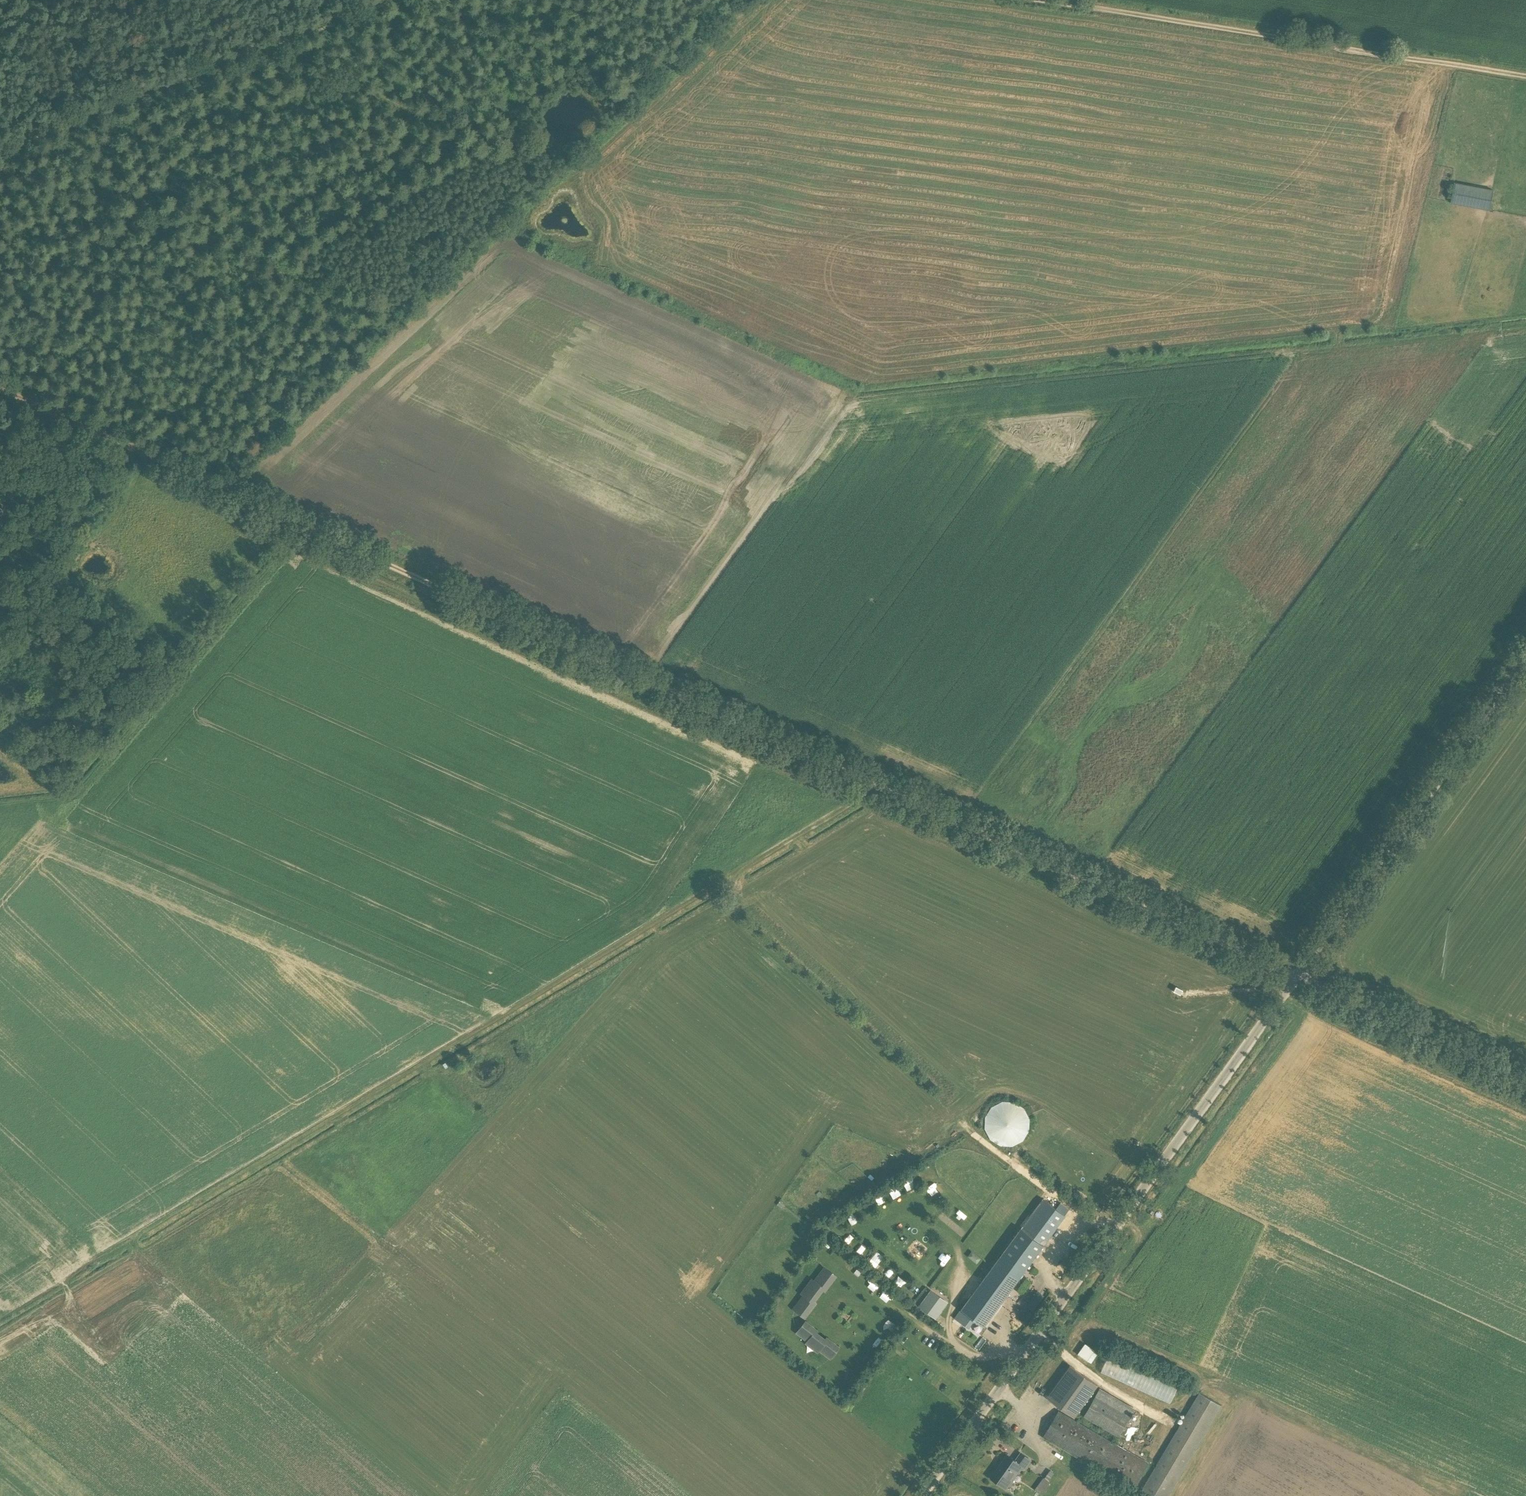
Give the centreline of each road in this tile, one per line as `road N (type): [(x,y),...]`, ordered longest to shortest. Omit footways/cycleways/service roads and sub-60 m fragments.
road 1 (track): [(1295,970),(0,388)]
road 2 (unclassified): [(921,1495),(1295,970)]
road 3 (track): [(1525,78),(1045,0)]
road 4 (unclassified): [(1295,970),(1525,654)]
road 5 (unclassified): [(1525,1077),(1295,970)]

